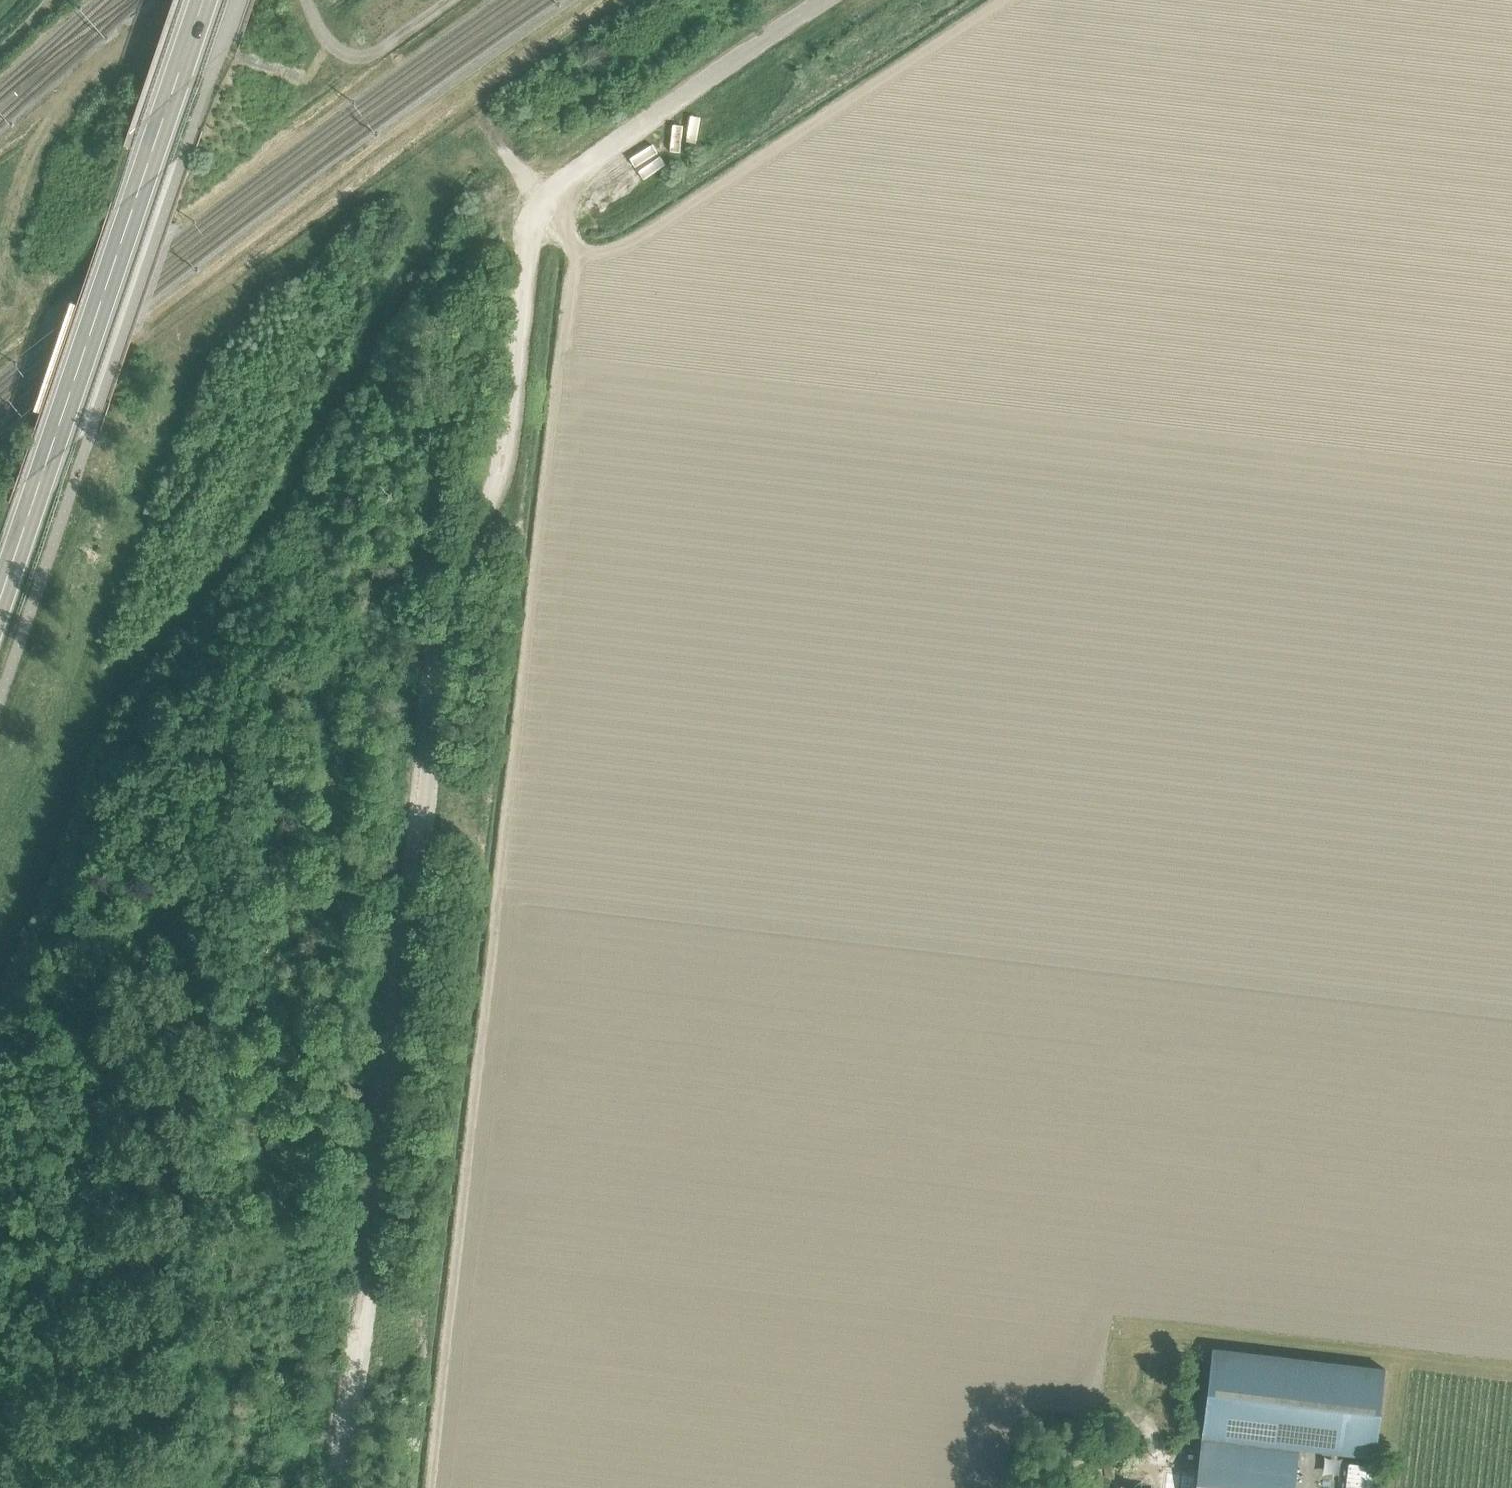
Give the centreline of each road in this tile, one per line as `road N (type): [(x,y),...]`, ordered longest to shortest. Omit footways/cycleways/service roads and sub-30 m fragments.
road 1 (secondary): [(0,594),(203,0)]
road 2 (track): [(0,277),(49,123),(185,0)]
road 3 (track): [(306,0),(321,32),(354,55),(389,44),(450,0)]

